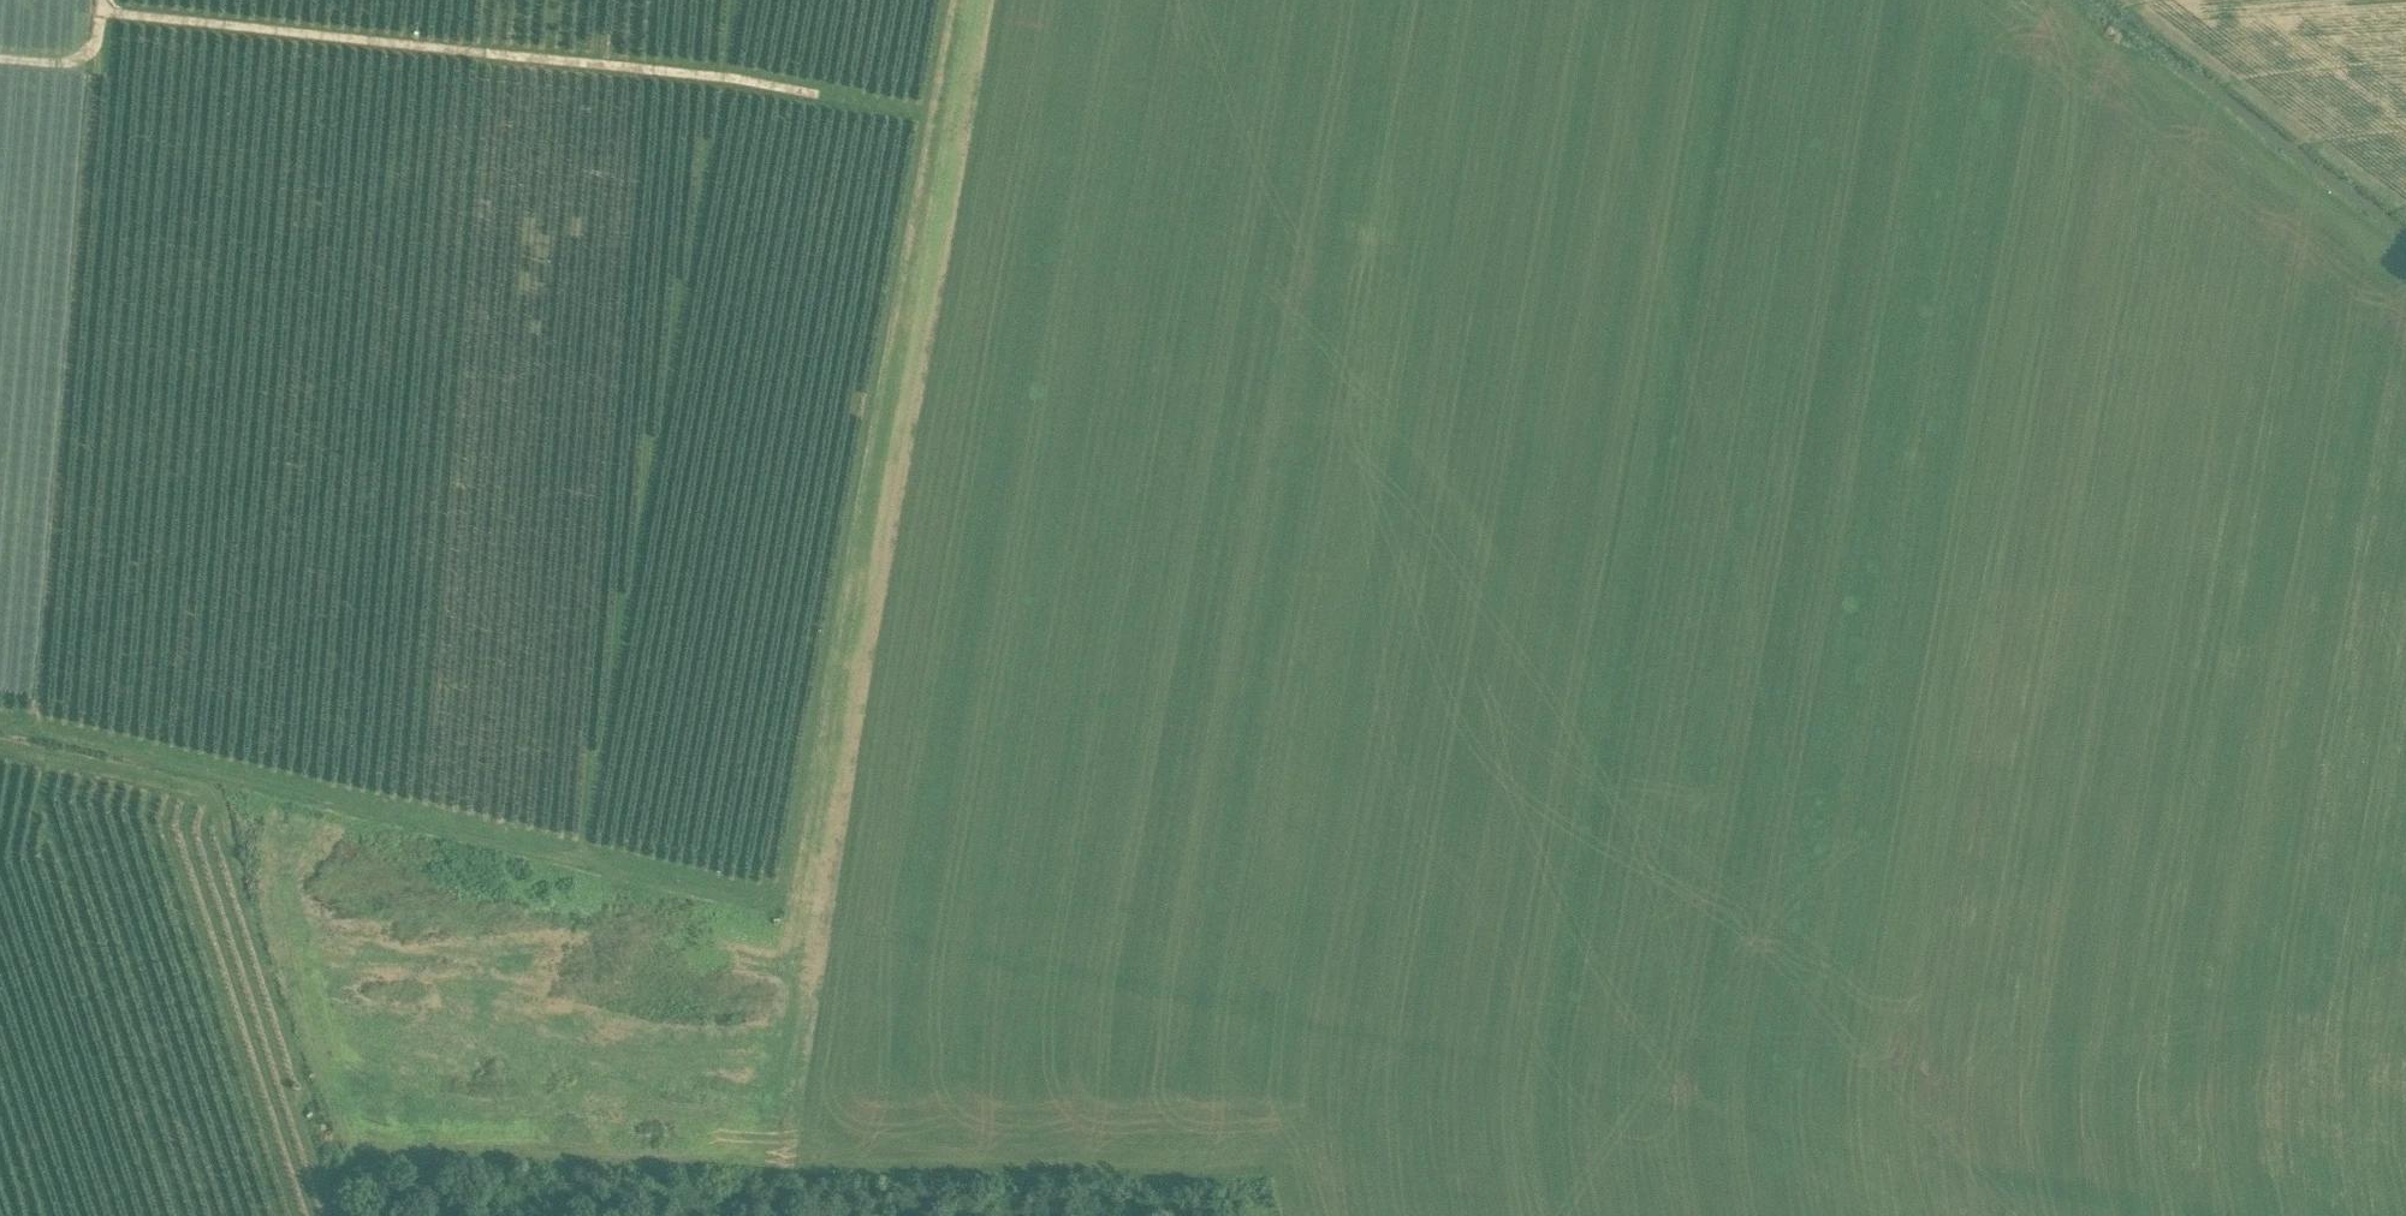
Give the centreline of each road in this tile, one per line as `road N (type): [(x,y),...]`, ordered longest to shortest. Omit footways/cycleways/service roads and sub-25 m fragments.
road 1 (track): [(2038,0),(2405,264)]

